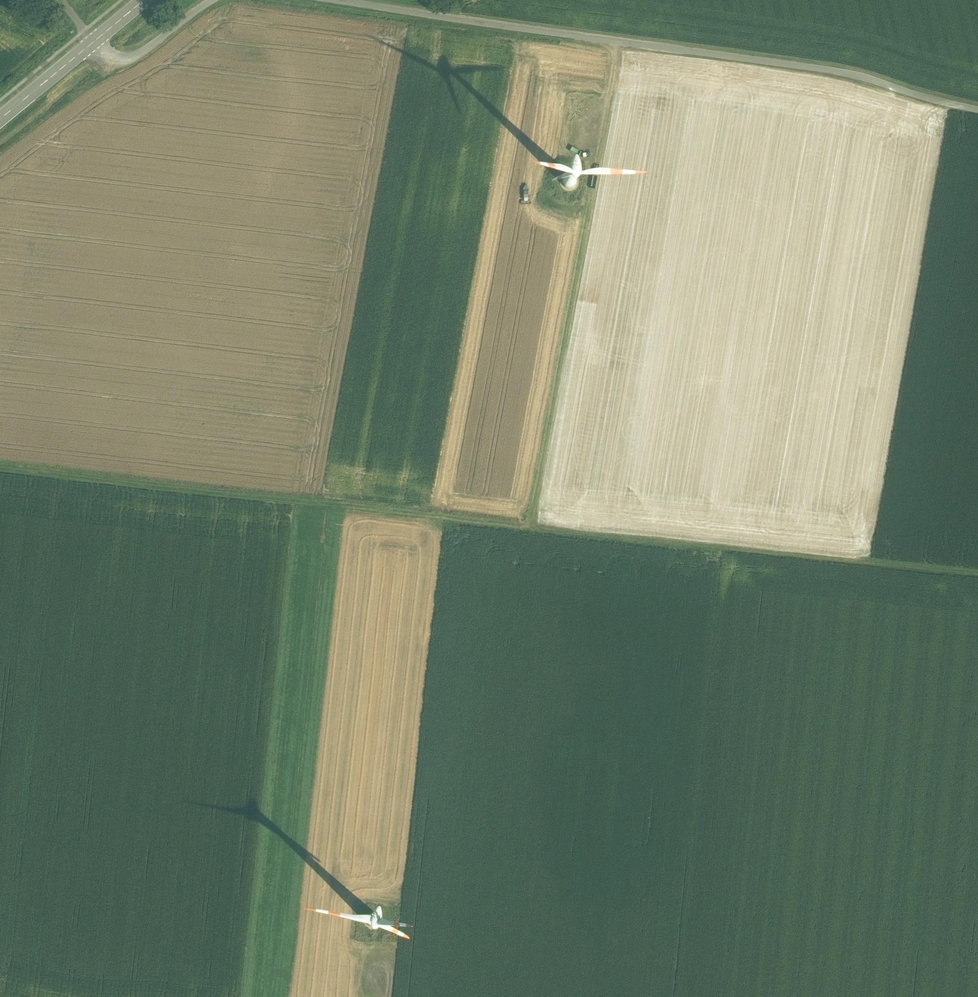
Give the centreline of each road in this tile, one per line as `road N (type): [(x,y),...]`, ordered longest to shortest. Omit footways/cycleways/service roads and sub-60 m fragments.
road 1 (unclassified): [(977,109),(858,76),(338,0)]
road 2 (unclassified): [(214,0),(132,57),(107,58),(94,43)]
road 3 (track): [(620,42),(610,93),(576,156)]
road 4 (secondary): [(0,120),(94,43)]

